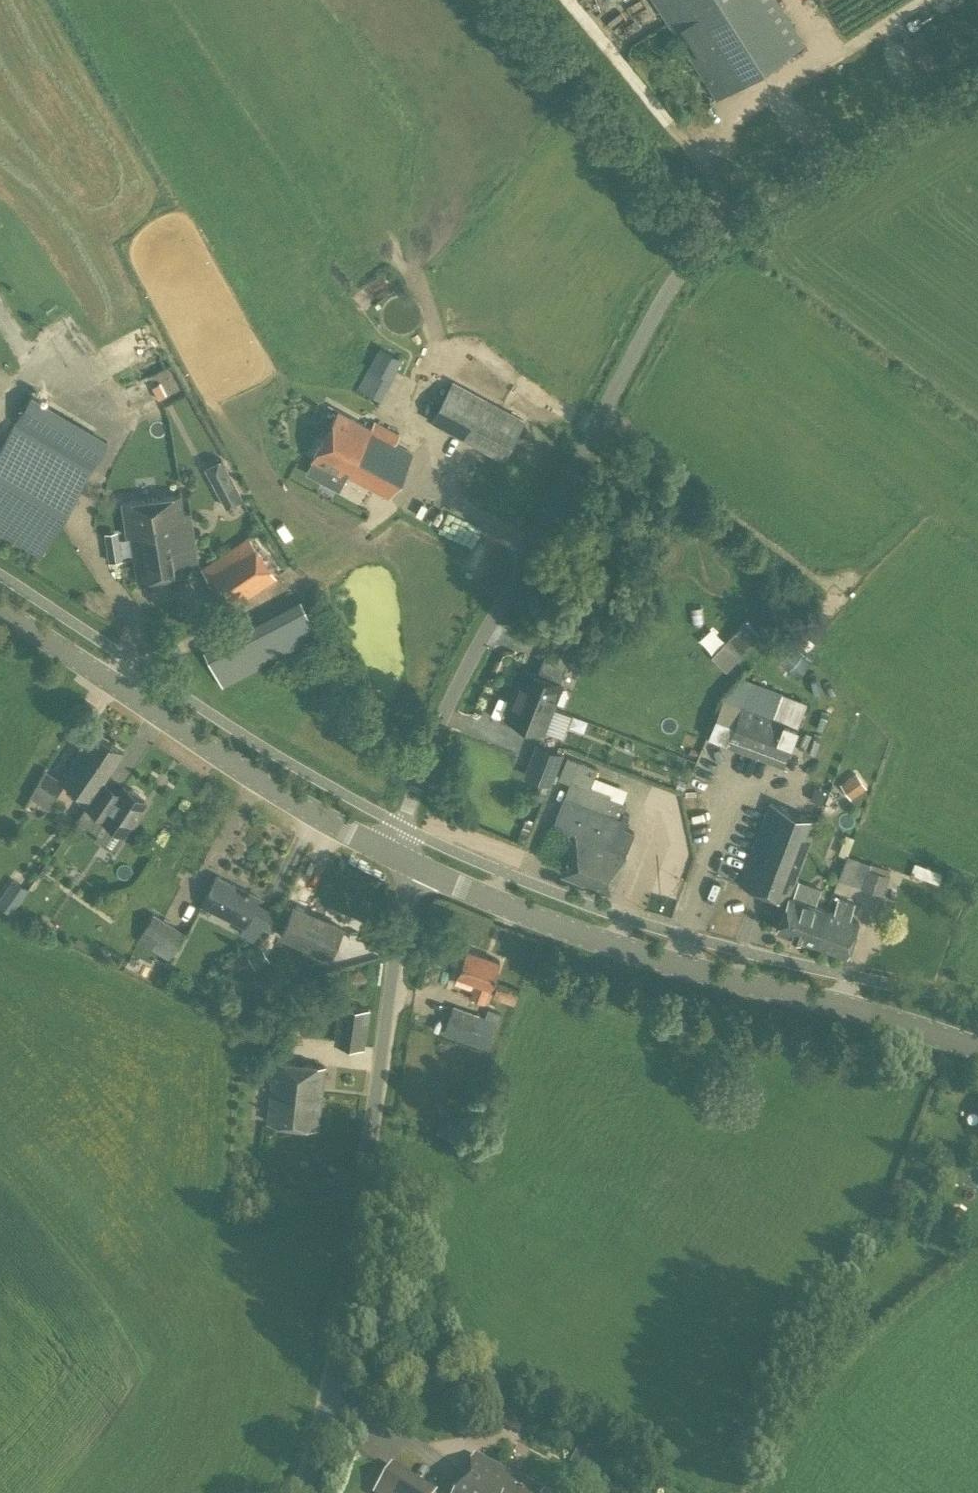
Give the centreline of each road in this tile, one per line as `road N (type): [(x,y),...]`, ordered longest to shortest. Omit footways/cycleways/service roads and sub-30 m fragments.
road 1 (unclassified): [(408,861),(402,827),(444,709),(672,284),(726,230),(977,76)]
road 2 (unclassified): [(299,1492),(322,1427),(408,861)]
road 3 (secondary): [(408,861),(630,950),(977,1048)]
road 4 (secondary): [(0,609),(293,802),(408,861)]

